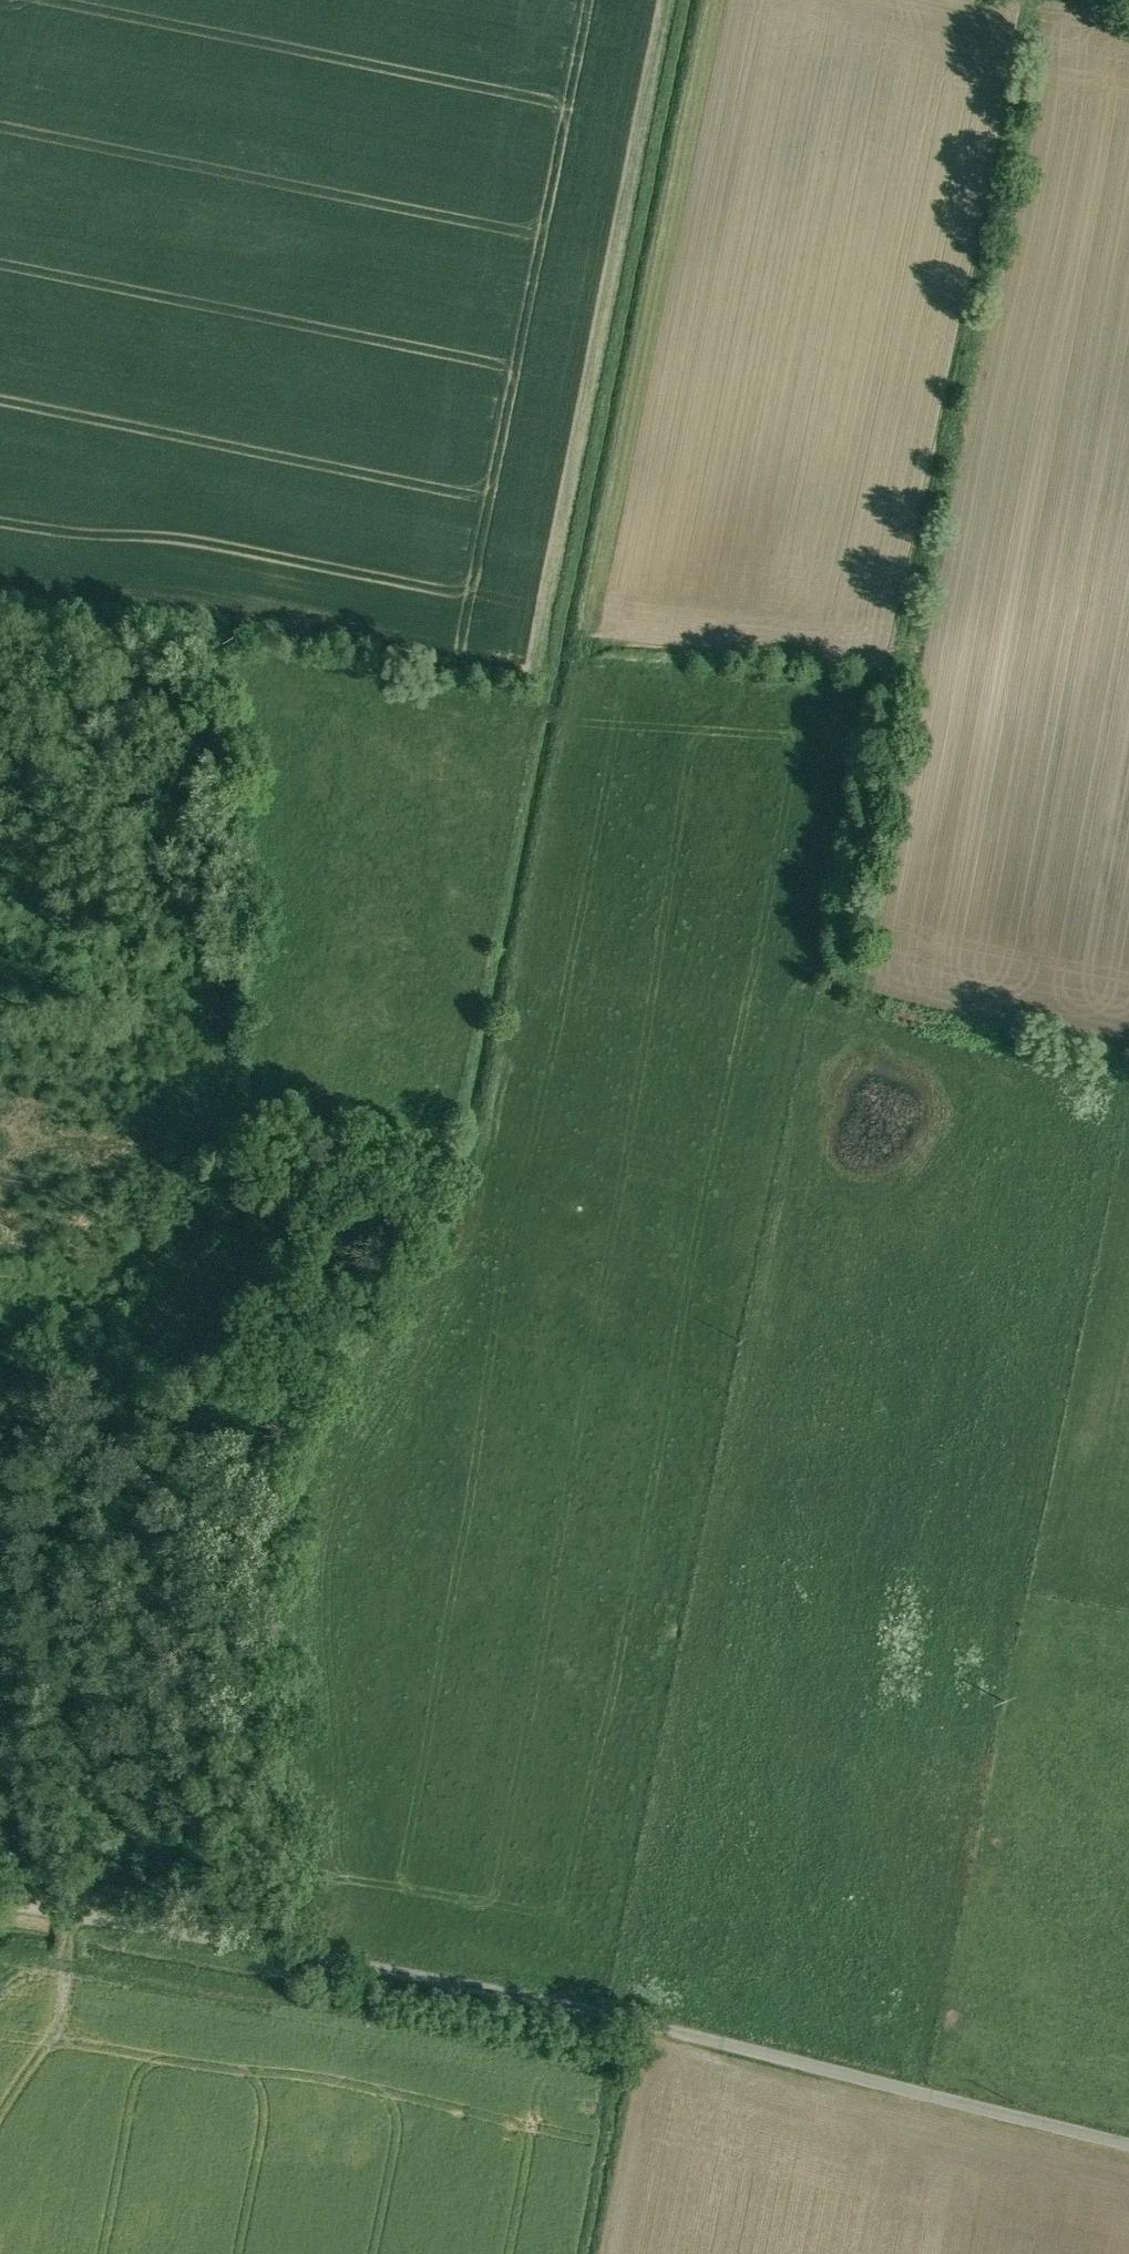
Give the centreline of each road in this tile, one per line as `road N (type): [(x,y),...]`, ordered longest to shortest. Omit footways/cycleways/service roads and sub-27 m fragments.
road 1 (unclassified): [(1128,2145),(179,1918),(0,1913)]

